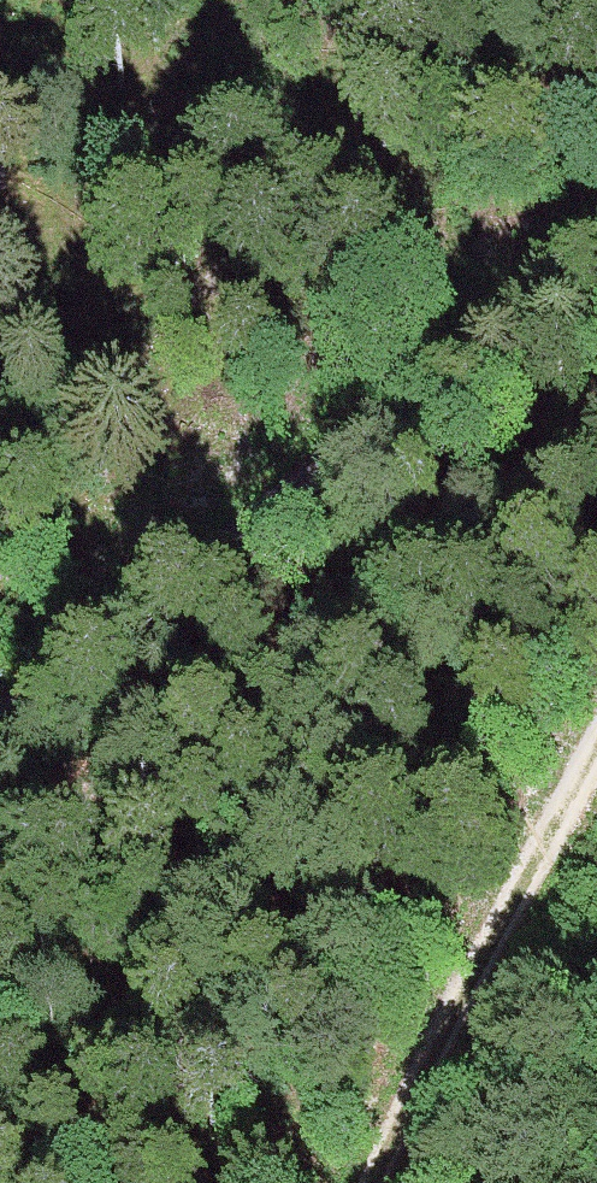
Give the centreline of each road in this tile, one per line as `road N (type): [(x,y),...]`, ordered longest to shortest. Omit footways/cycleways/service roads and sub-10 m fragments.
road 1 (track): [(0,713),(240,528),(596,229)]
road 2 (track): [(0,838),(73,800),(596,422)]
road 3 (track): [(596,743),(436,1054),(379,1182)]

